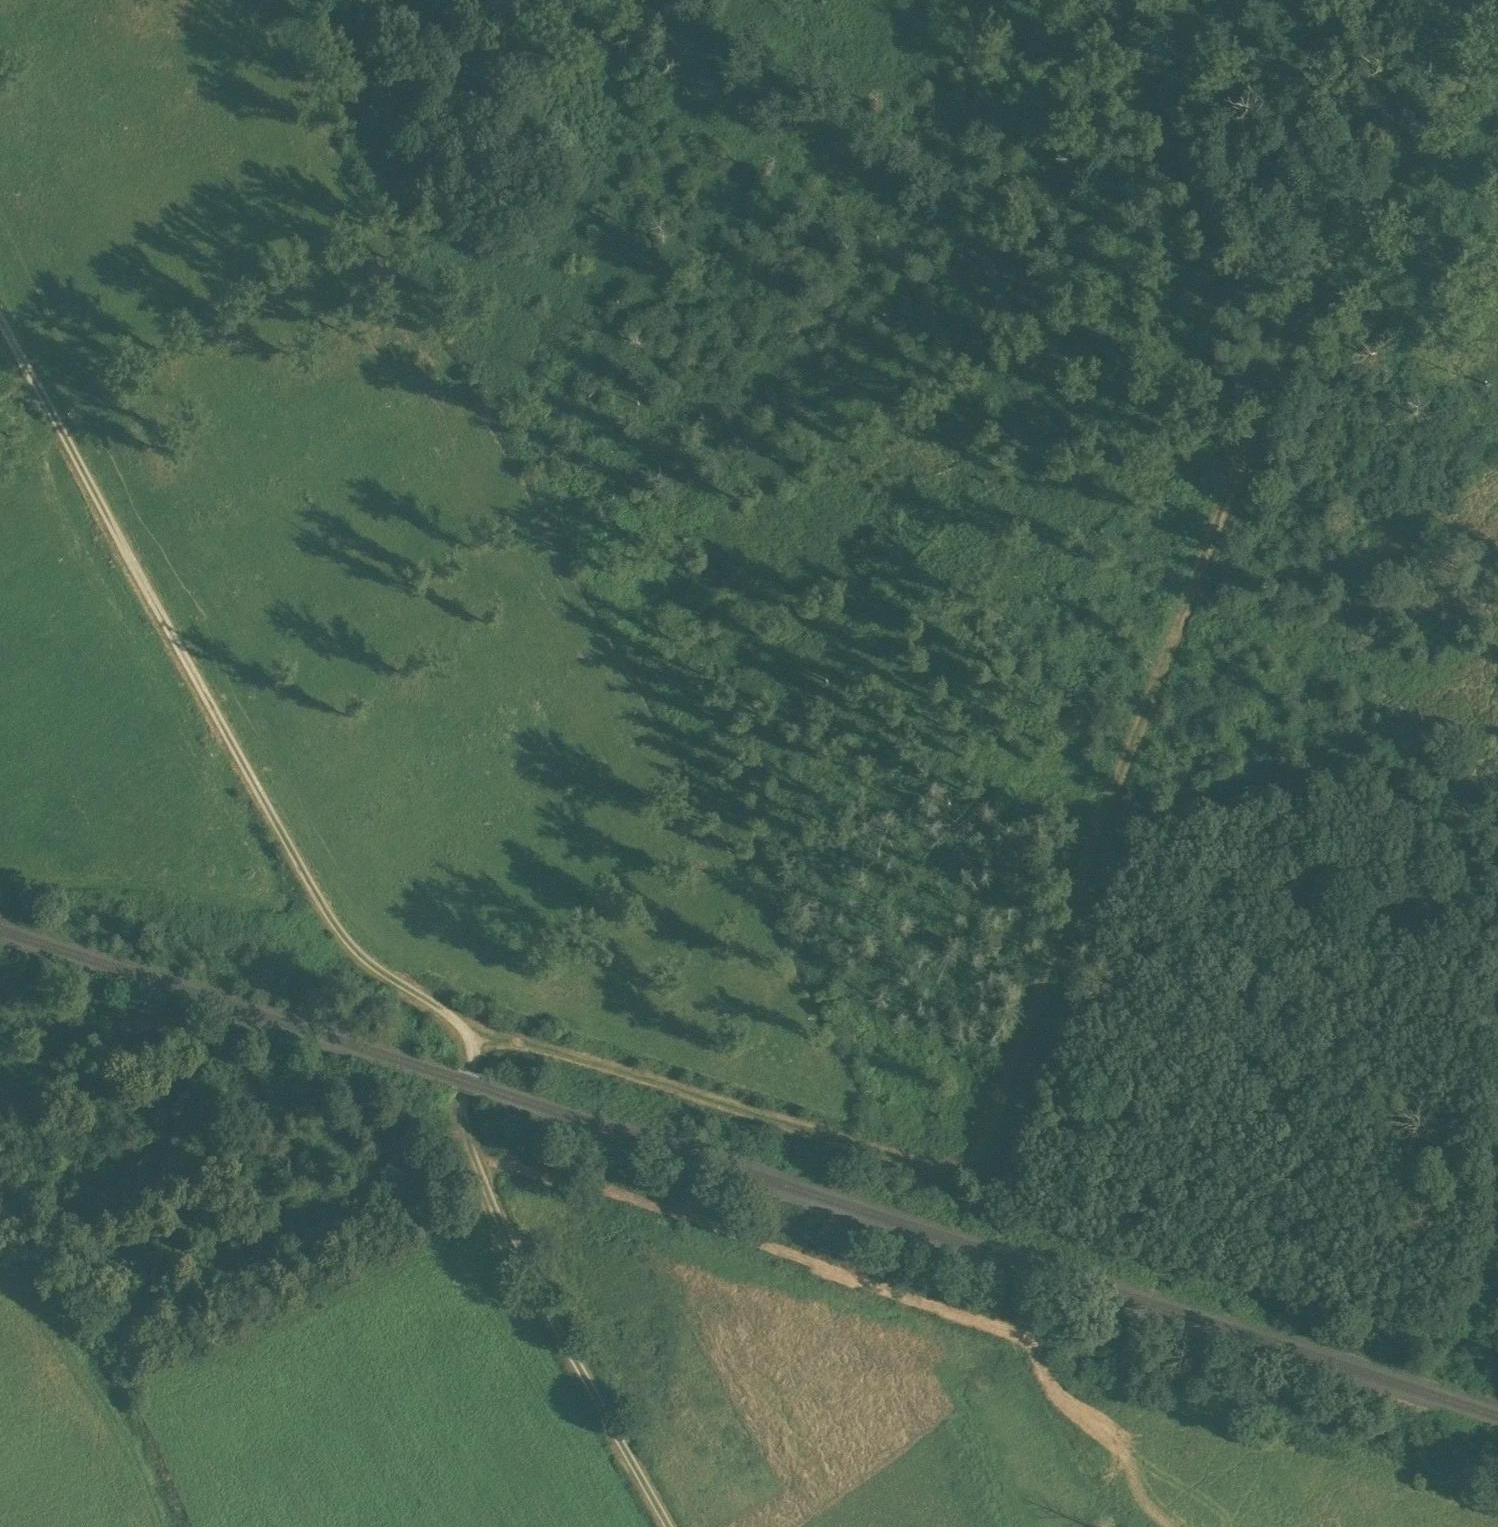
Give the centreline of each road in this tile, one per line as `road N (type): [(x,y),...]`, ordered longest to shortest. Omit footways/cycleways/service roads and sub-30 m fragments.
road 1 (track): [(477,1040),(975,1189),(1103,811),(1336,256),(1497,22)]
road 2 (track): [(667,1526),(473,1168),(457,1126),(476,1035),(352,943),(295,855),(0,314)]
road 3 (track): [(473,1168),(515,1163),(1497,1489)]

